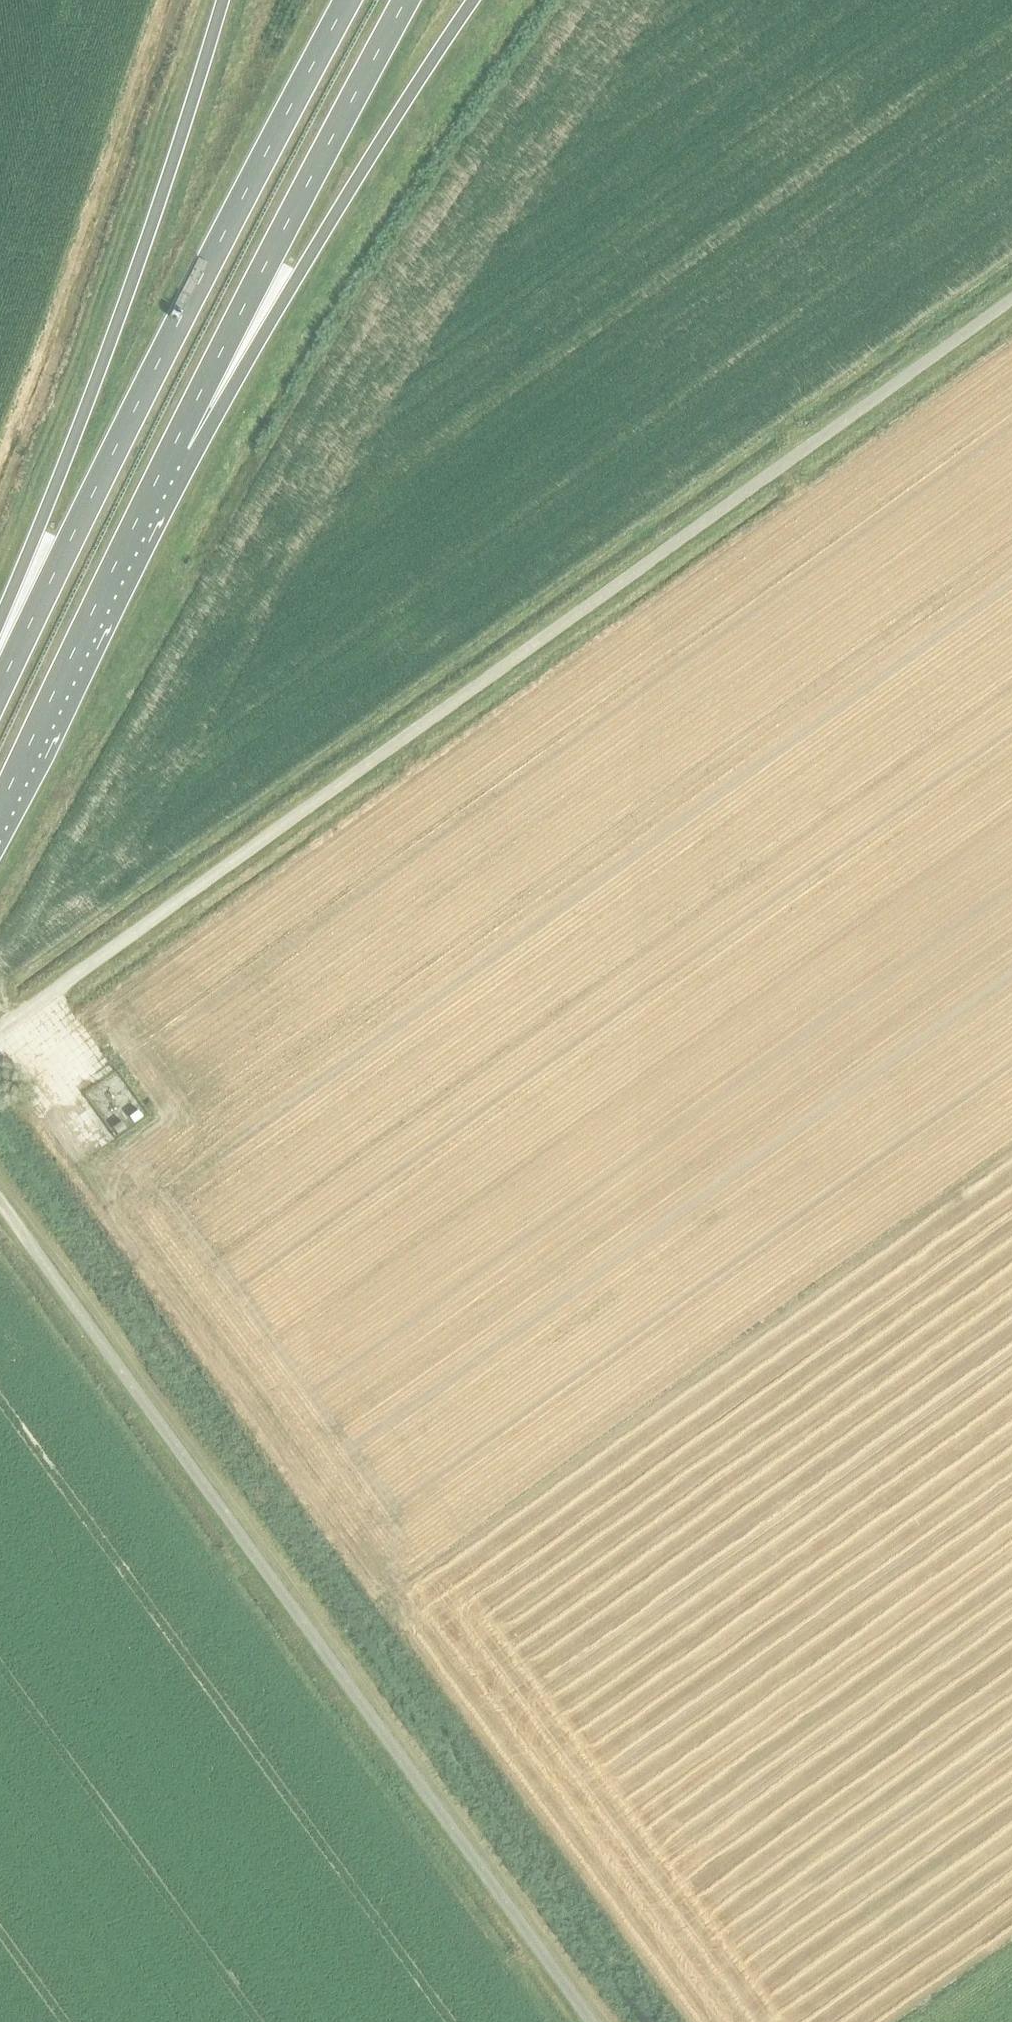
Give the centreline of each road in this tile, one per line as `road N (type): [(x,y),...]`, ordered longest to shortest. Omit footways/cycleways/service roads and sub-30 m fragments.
road 1 (unclassified): [(0,1027),(1011,292)]
road 2 (unclassified): [(580,2021),(0,1202)]
road 3 (trunk): [(348,0),(0,687)]
road 4 (trunk): [(222,0),(67,460),(0,630)]
road 5 (trunk): [(177,441),(475,0)]
road 6 (trunk): [(177,441),(404,0)]
road 7 (trunk): [(0,807),(177,441)]

